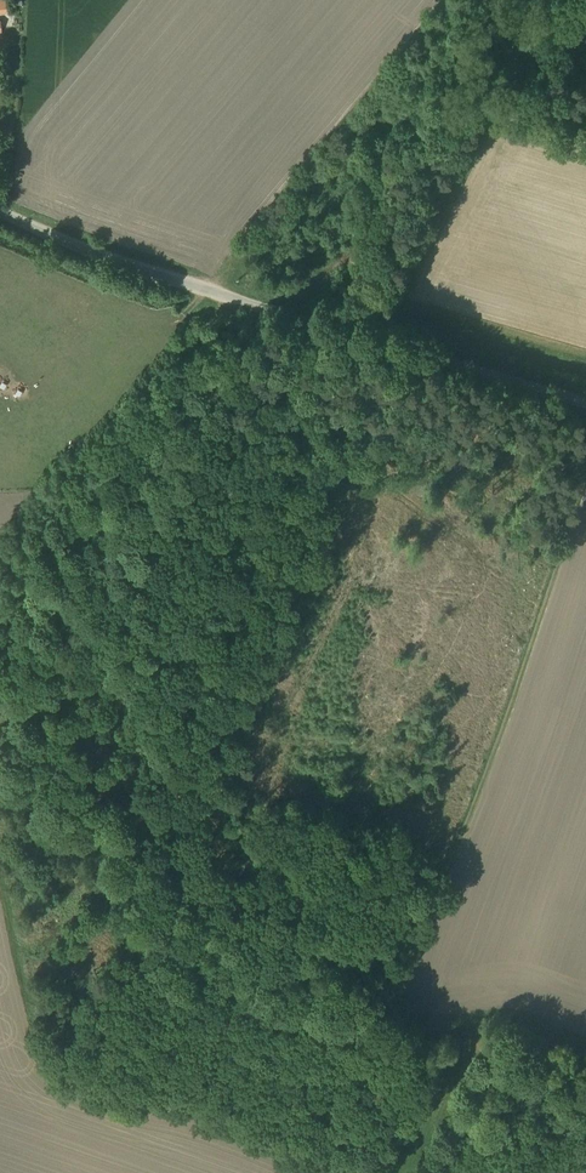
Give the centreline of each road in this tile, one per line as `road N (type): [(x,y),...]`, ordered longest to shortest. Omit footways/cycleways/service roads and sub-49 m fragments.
road 1 (unclassified): [(585,405),(211,291),(0,210)]

